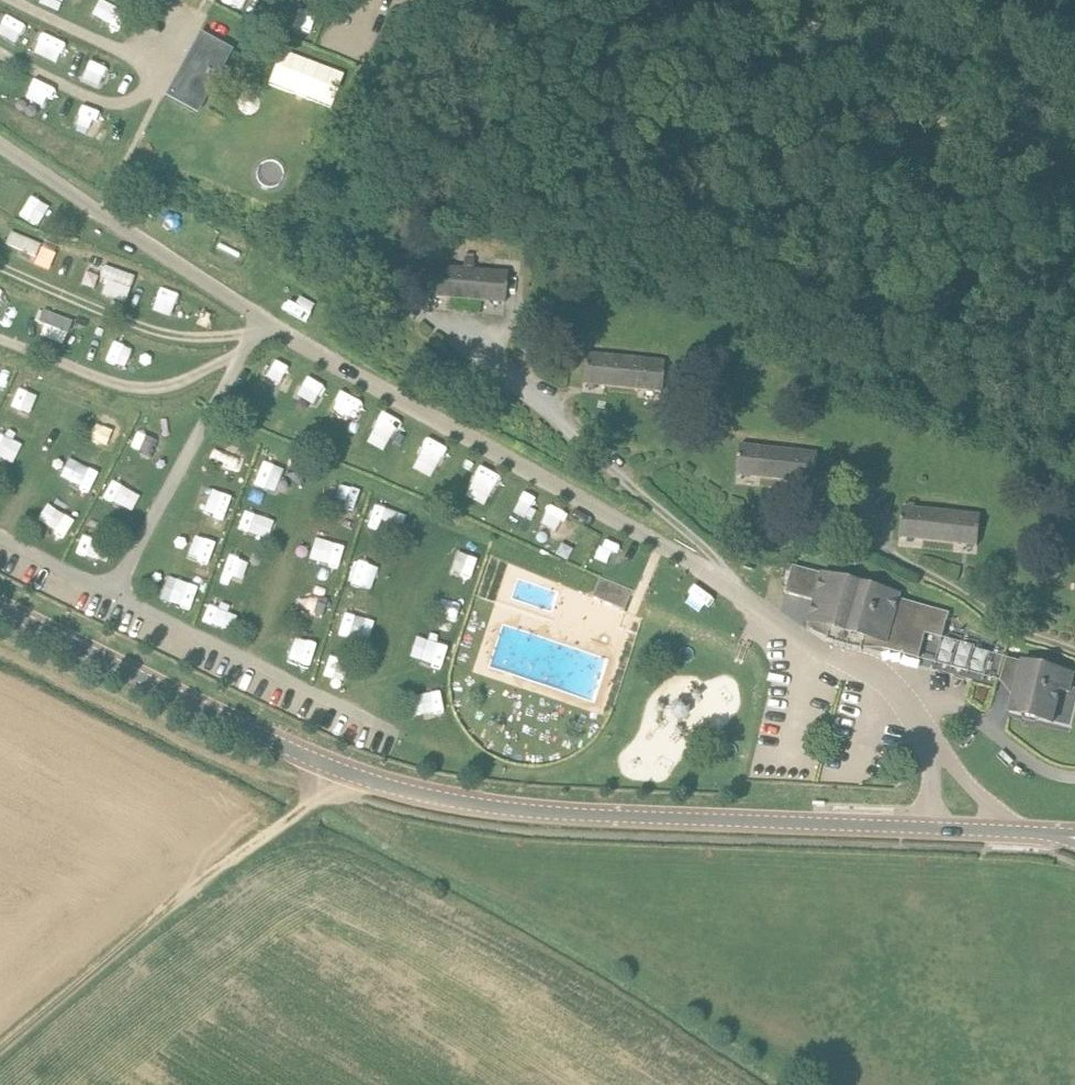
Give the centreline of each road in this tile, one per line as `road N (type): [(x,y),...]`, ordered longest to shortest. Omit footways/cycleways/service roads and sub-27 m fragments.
road 1 (tertiary): [(0,606),(285,747),(403,790),(592,815),(1074,837)]
road 2 (track): [(316,793),(0,1050)]

